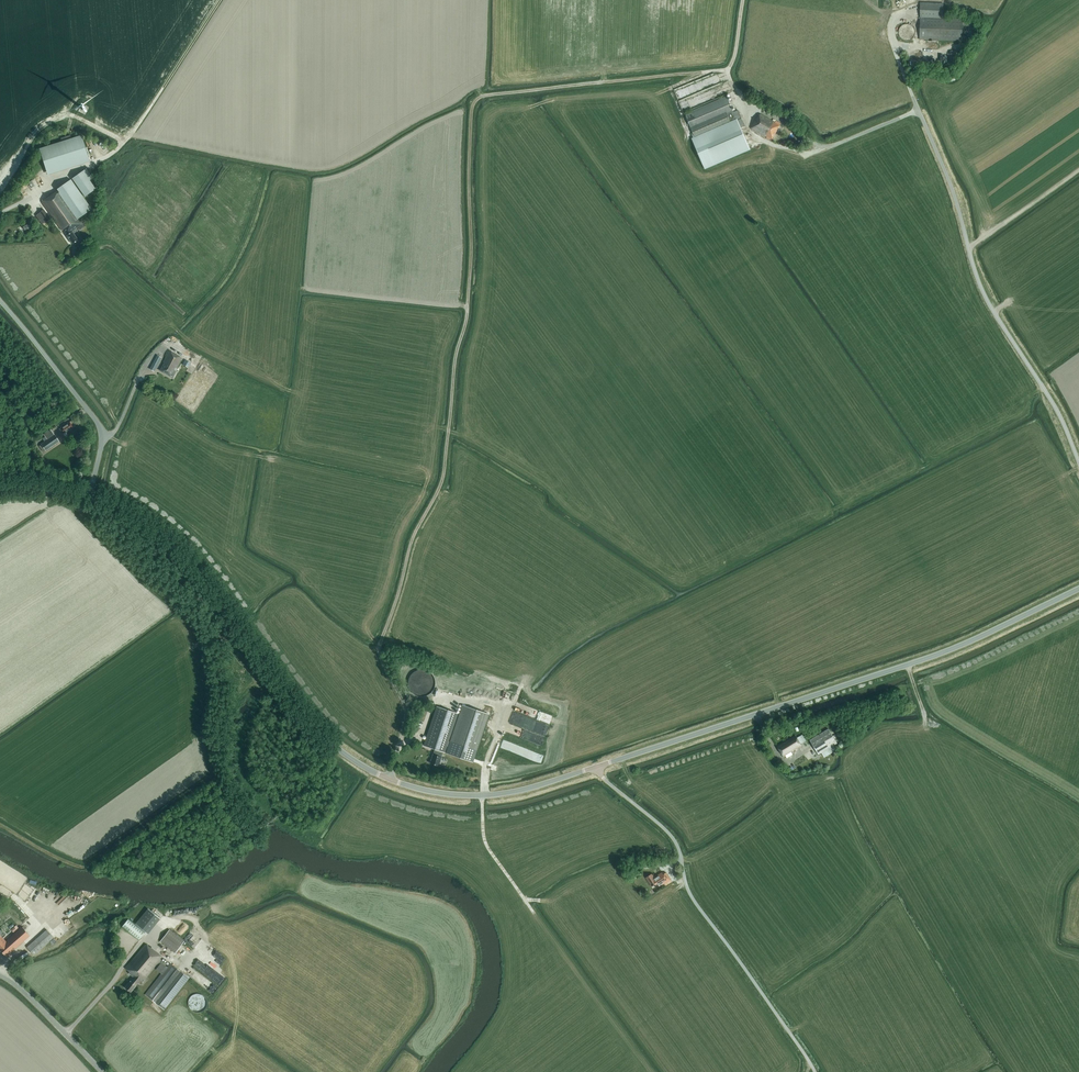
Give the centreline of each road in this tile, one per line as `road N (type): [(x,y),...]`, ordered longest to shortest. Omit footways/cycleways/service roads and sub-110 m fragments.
road 1 (tertiary): [(88,496),(145,523),(183,555),(330,743),(389,779),(456,795),(540,785),(844,687),(954,648),(1078,589)]
road 2 (track): [(402,744),(406,711),(379,649),(413,538),(444,474),(467,319),(474,102),(726,69)]
road 3 (unclassified): [(1078,462),(1058,413),(985,297),(914,99)]
road 4 (unclassified): [(88,496),(100,429),(0,301)]
road 5 (tertiary): [(102,1071),(0,975)]
road 6 (track): [(482,796),(487,846),(534,912)]

